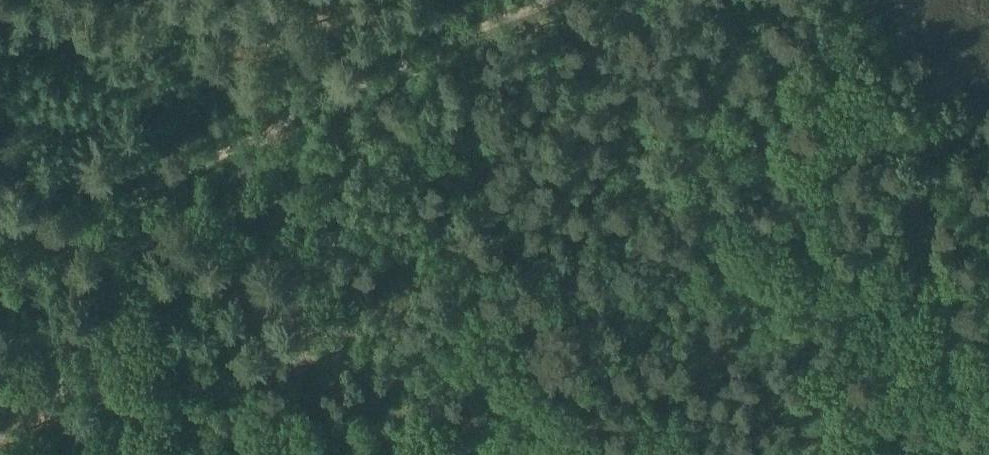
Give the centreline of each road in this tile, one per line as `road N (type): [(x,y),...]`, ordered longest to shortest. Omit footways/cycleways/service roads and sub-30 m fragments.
road 1 (track): [(0,258),(534,0)]

